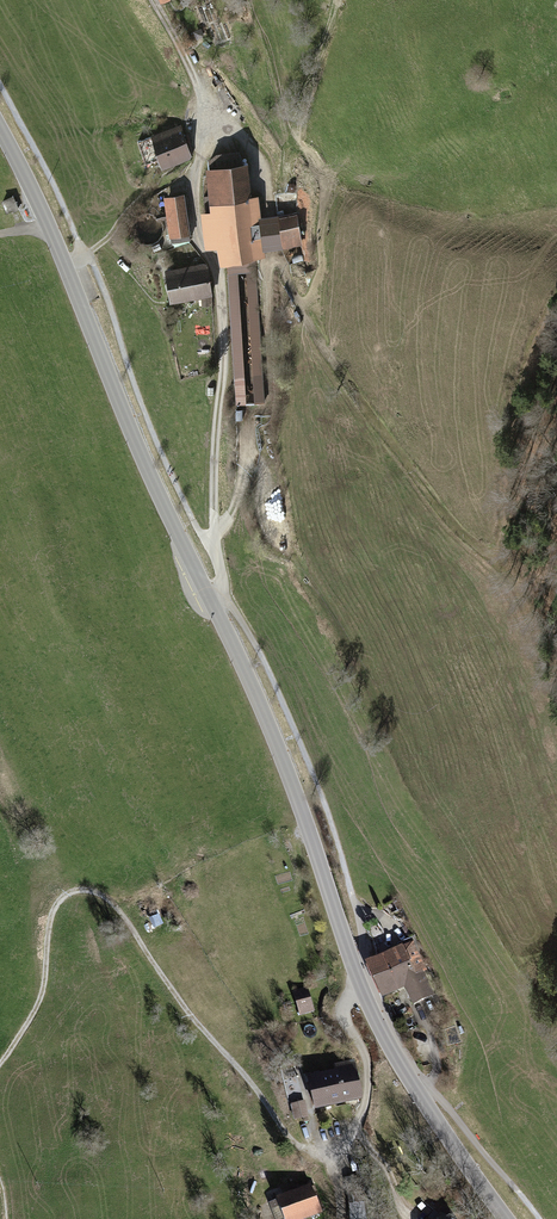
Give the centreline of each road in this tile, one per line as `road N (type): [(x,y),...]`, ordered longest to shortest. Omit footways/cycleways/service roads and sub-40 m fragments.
road 1 (tertiary): [(0,124),(257,698),(377,1023),(506,1218)]
road 2 (track): [(0,1065),(41,996),(58,904),(70,892),(94,890),(121,911),(296,1143),(316,1154),(344,1146)]
road 3 (track): [(344,1146),(366,1097),(364,1056),(344,1016),(359,982)]
road 4 (residential): [(153,0),(212,108)]

